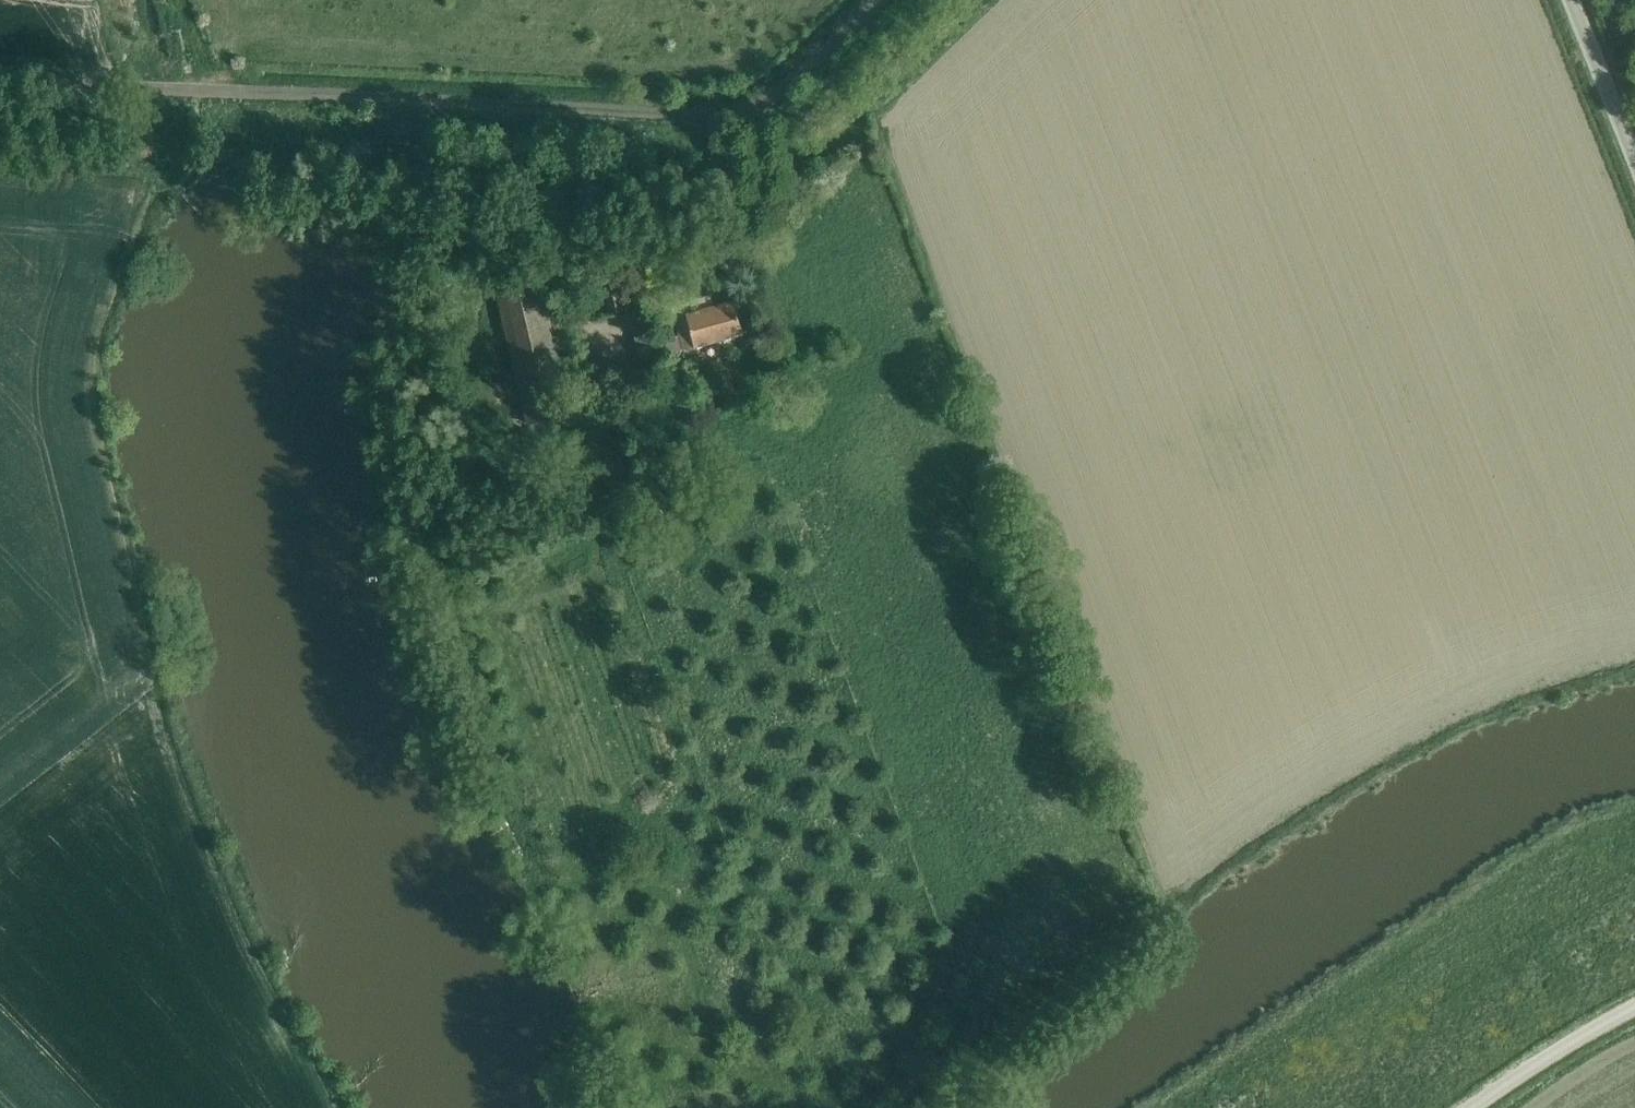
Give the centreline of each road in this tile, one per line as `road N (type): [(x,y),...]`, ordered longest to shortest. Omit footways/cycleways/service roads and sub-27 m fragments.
road 1 (track): [(0,82),(721,119),(786,93),(883,0)]
road 2 (unclassified): [(1470,1107),(1634,1003)]
road 3 (tertiary): [(1634,157),(1573,0)]

